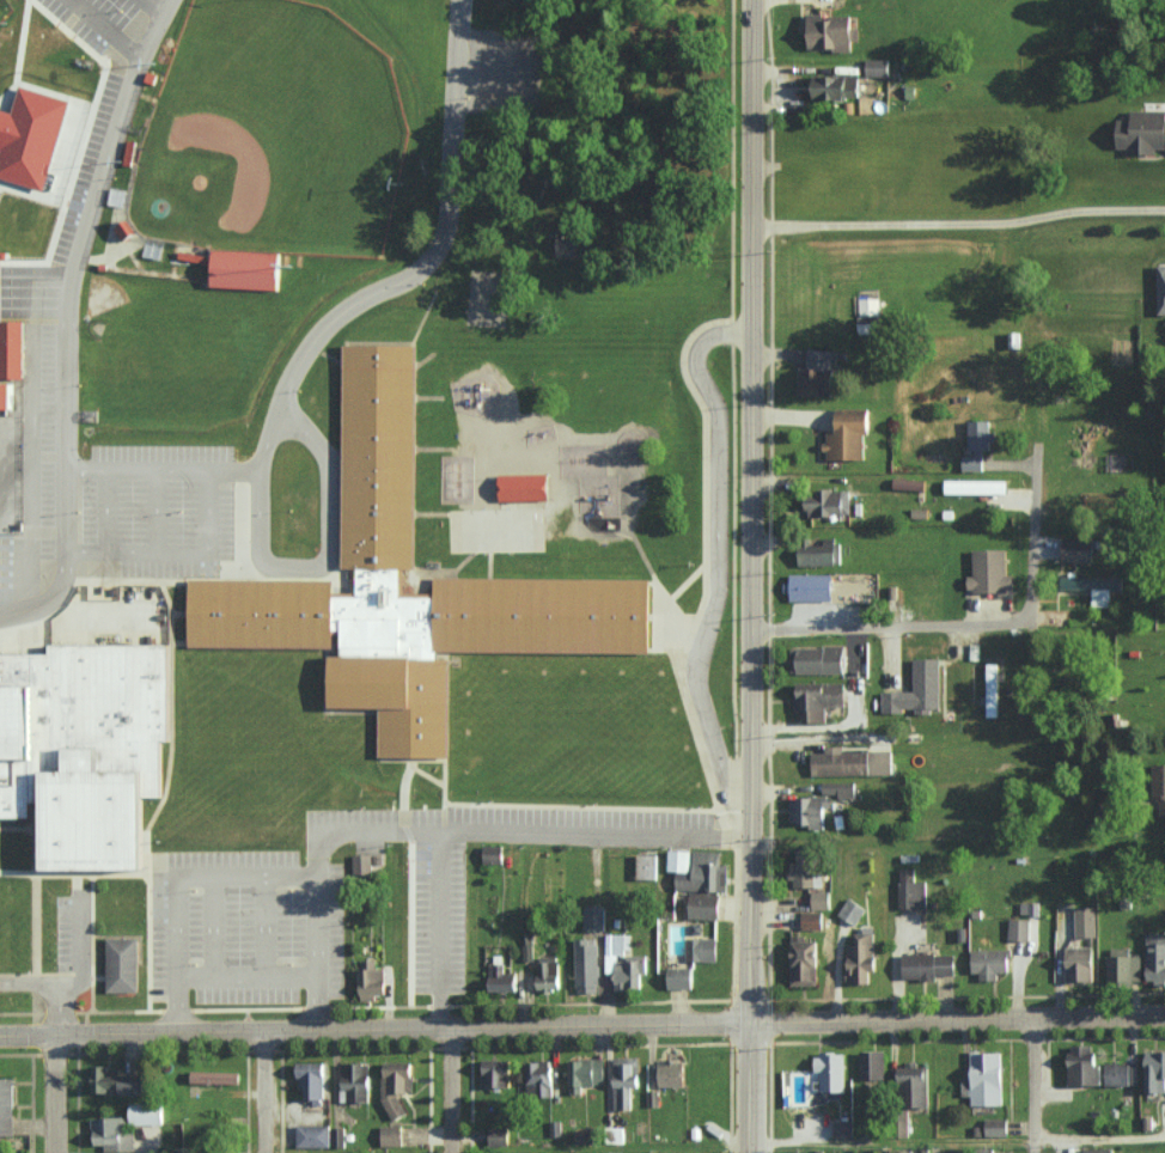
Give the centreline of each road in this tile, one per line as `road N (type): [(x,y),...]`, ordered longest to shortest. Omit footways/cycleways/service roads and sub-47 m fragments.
road 1 (residential): [(1164,1015),(0,1030)]
road 2 (residential): [(746,1152),(755,0)]
road 3 (residential): [(67,575),(68,257),(173,0)]
road 4 (residential): [(440,279),(340,313),(306,349),(286,382),(283,457),(66,457)]
road 5 (residential): [(756,225),(1006,227),(1068,214),(1164,210)]
road 6 (residential): [(0,620),(41,606),(67,575),(289,571)]
road 7 (residential): [(440,279),(456,0)]
road 8 (residential): [(750,628),(1019,628)]
road 9 (residential): [(58,1152),(56,1029),(72,939)]
road 10 (residential): [(1019,628),(1033,579),(1026,465)]
road 11 (residential): [(1031,1152),(1032,1019)]
road 12 (residential): [(453,1152),(453,1027)]
road 13 (residential): [(266,1152),(266,1032)]

